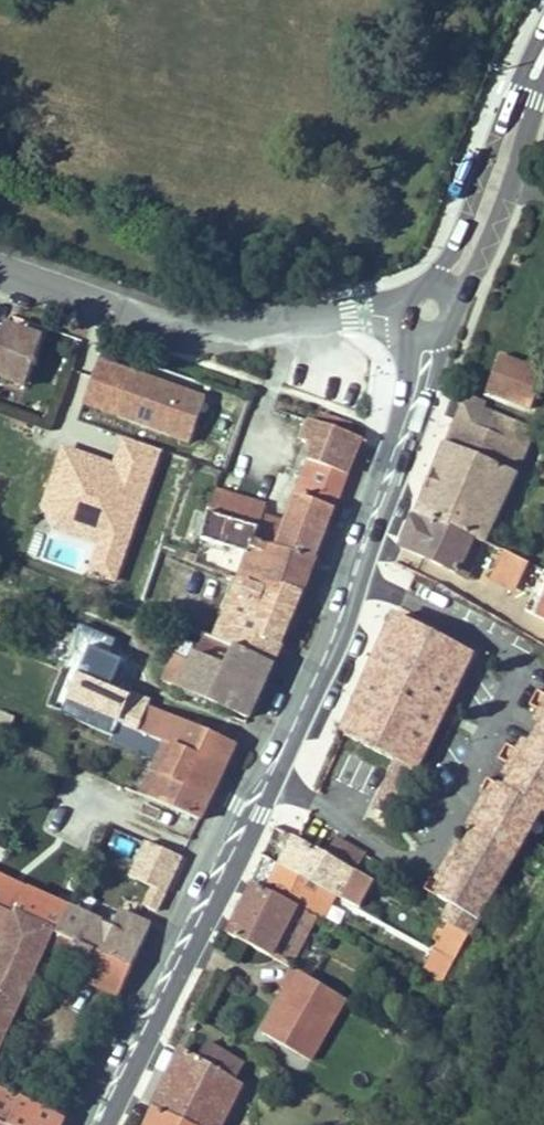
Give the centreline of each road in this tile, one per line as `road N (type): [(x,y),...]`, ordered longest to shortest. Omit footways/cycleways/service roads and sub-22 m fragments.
road 1 (secondary): [(103,1124),(230,852),(299,746),(363,596),(374,541),(426,417),(448,328)]
road 2 (secondary): [(412,326),(408,385),(293,711),(235,802),(134,997),(78,1124)]
road 3 (residential): [(361,309),(195,329),(0,265)]
road 4 (secondary): [(543,12),(451,252),(425,284)]
road 5 (secondary): [(456,309),(493,238),(543,91)]

